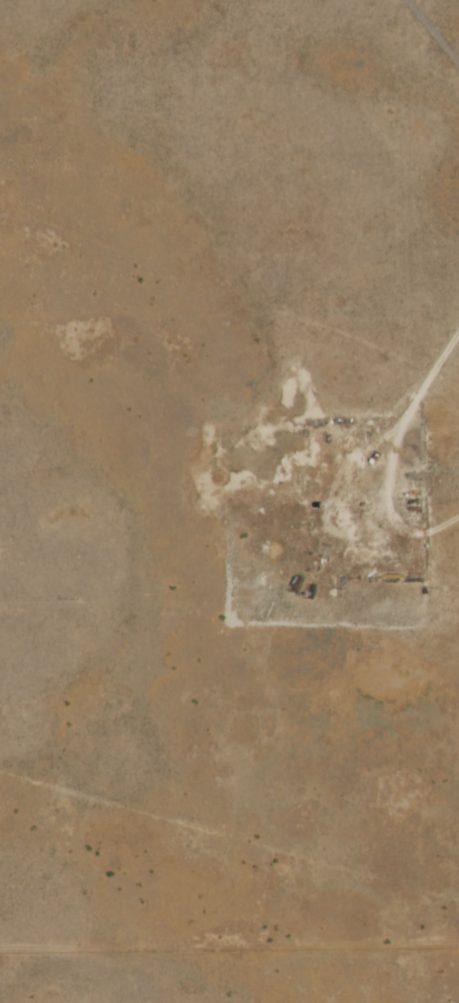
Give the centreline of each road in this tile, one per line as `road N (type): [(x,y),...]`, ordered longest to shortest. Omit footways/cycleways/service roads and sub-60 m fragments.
road 1 (track): [(458,369),(270,595)]

